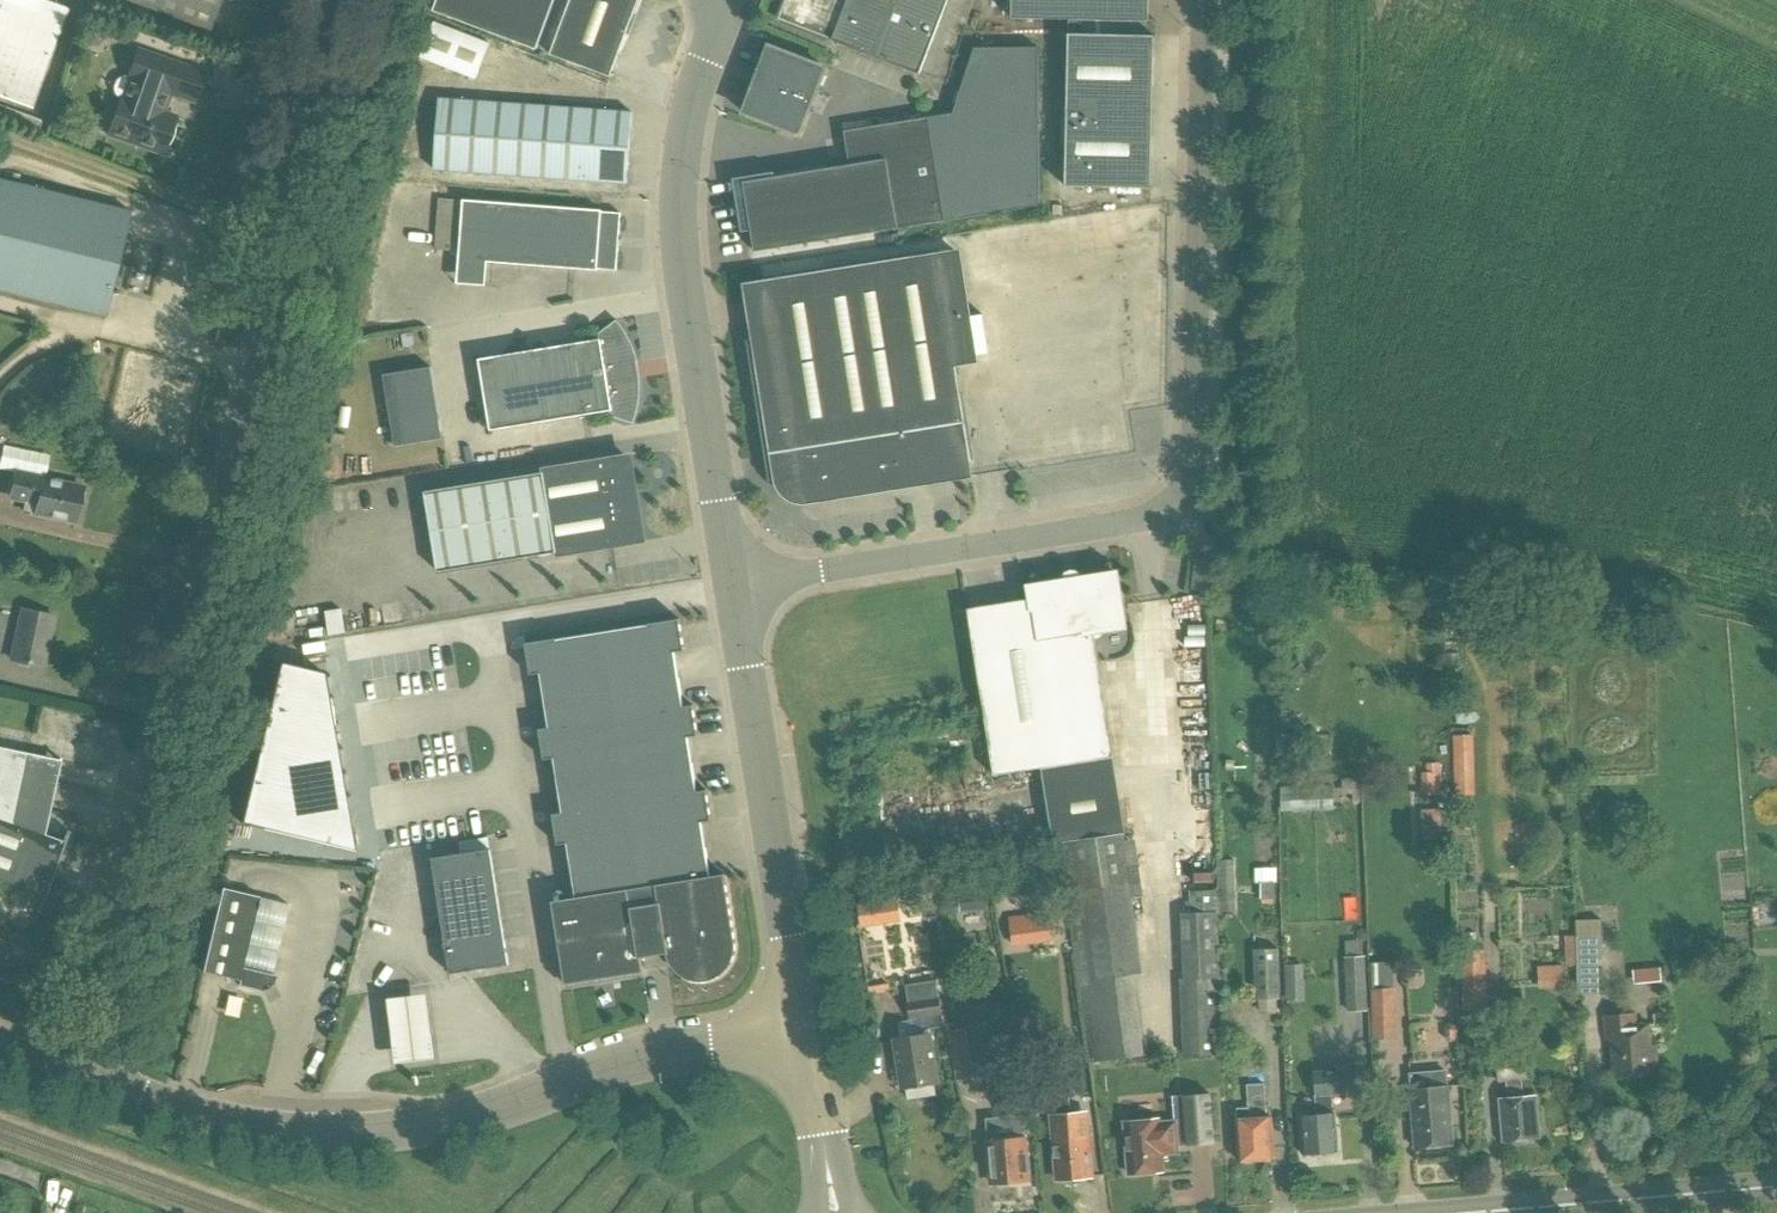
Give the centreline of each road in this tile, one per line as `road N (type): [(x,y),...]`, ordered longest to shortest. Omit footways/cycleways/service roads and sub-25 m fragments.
road 1 (unclassified): [(90,1081),(344,0)]
road 2 (unclassified): [(734,590),(1148,523),(1179,506),(1195,476),(1208,0)]
road 3 (unclassified): [(90,1081),(236,1125),(372,1131),(432,1125),(805,1032)]
road 4 (unclassified): [(734,590),(687,274),(683,192),(696,111),(732,0)]
road 5 (unclassified): [(805,1032),(734,590)]
road 6 (primary): [(1500,1212),(1776,1189)]
road 7 (unclassified): [(836,1212),(805,1032)]

